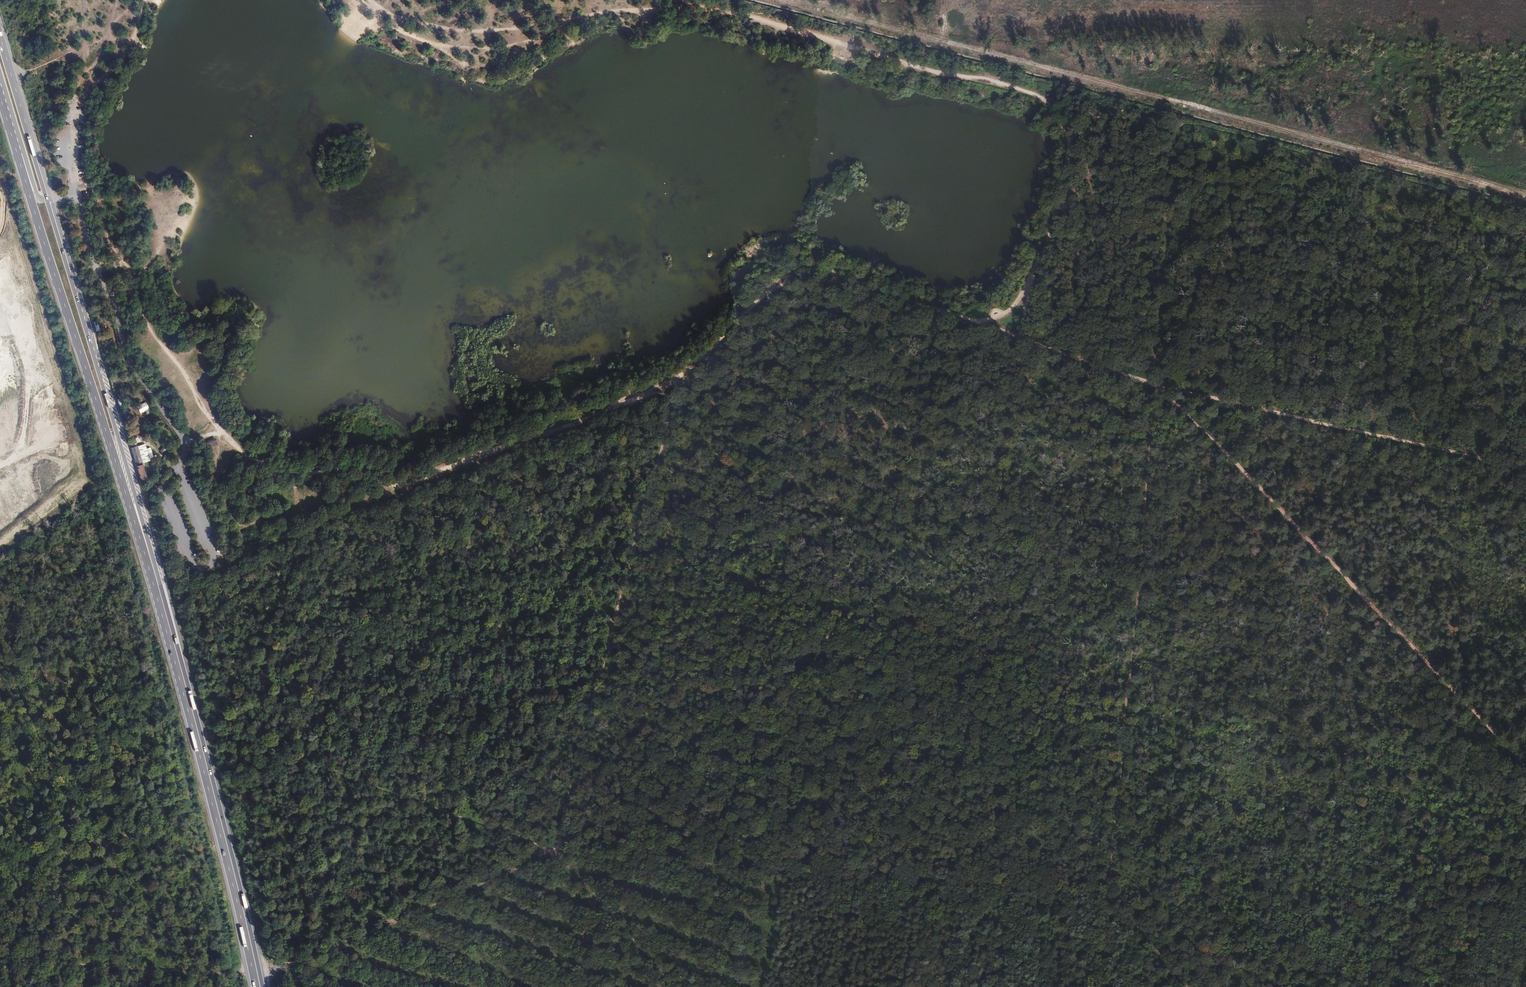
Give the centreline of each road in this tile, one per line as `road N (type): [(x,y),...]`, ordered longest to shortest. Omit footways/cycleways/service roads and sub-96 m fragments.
road 1 (track): [(1022,335),(817,267),(798,270),(655,394),(399,485),(353,467),(297,472),(267,464),(208,416),(147,322),(86,176),(89,86),(118,0)]
road 2 (track): [(555,852),(1153,382)]
road 3 (track): [(555,852),(1111,895),(1188,986)]
road 4 (track): [(1153,382),(1102,986)]
road 5 (primary): [(0,96),(175,645)]
road 6 (track): [(1153,382),(1525,767)]
road 7 (track): [(555,852),(676,380)]
road 8 (track): [(1525,474),(1153,382)]
road 9 (track): [(1173,120),(1525,212)]
road 10 (track): [(555,852),(217,734)]
road 11 (primary): [(260,986),(175,645)]
road 12 (track): [(715,6),(1040,97)]
road 13 (primary): [(175,645),(104,389)]
road 14 (track): [(1173,120),(1153,382)]
road 15 (track): [(504,48),(578,18),(715,6)]
road 16 (track): [(578,18),(468,32),(406,20),(369,0)]
road 17 (primary): [(104,389),(46,200)]
road 18 (primary): [(104,389),(55,210),(60,200)]
road 19 (track): [(555,852),(676,986)]
road 20 (track): [(1068,174),(1028,283),(1022,335)]
road 21 (track): [(1153,382),(1022,335)]
road 22 (primary): [(0,71),(37,193),(46,200)]
road 23 (track): [(1525,880),(1436,986)]
road 24 (track): [(521,986),(555,852)]
road 25 (track): [(372,788),(395,843),(453,895)]
road 26 (primary): [(67,197),(49,191),(13,82)]
road 27 (primary): [(46,200),(13,82)]

